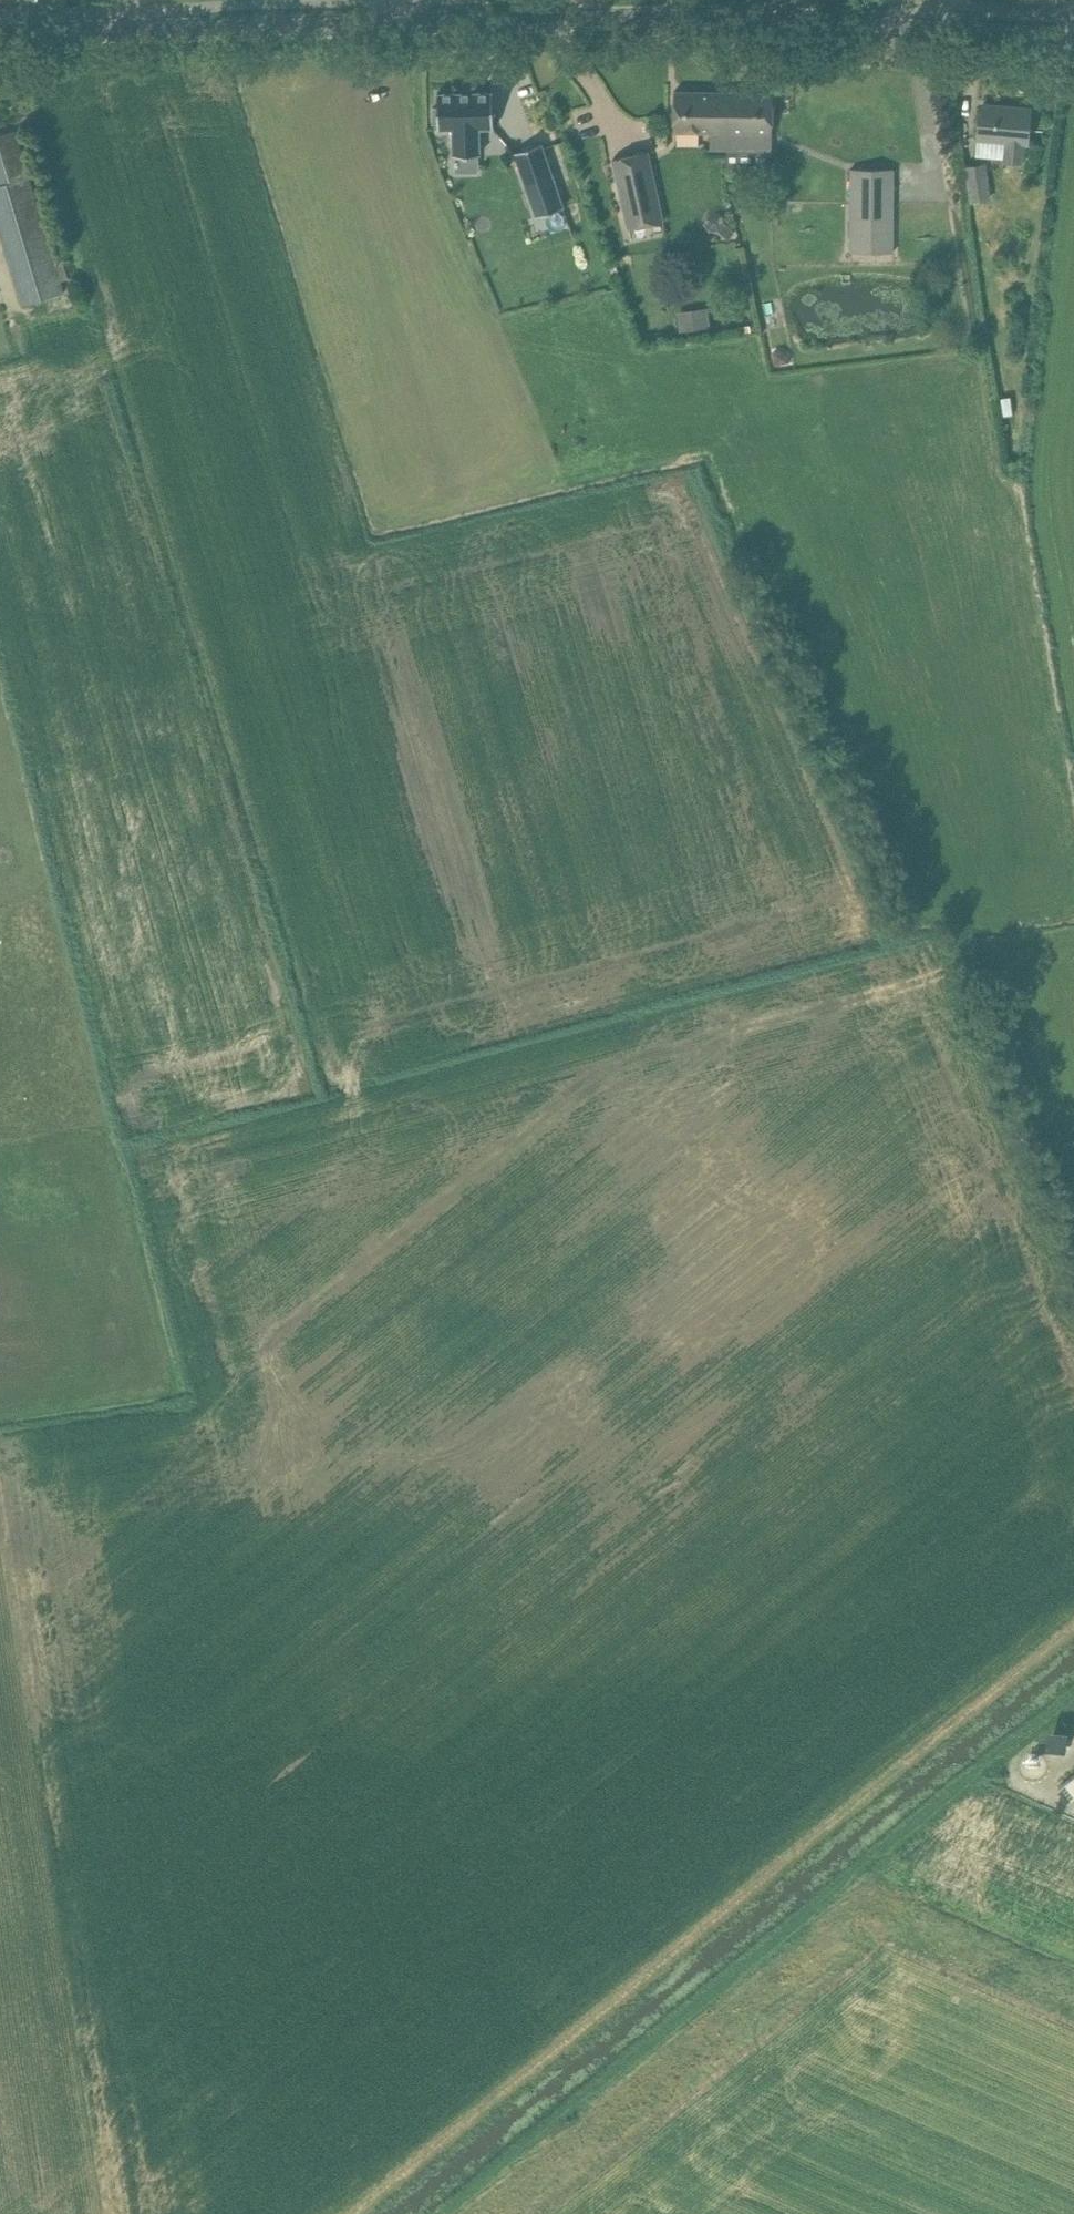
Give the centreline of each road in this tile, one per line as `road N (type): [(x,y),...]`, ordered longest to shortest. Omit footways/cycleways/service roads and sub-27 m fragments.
road 1 (tertiary): [(1073,42),(770,18),(0,33)]

